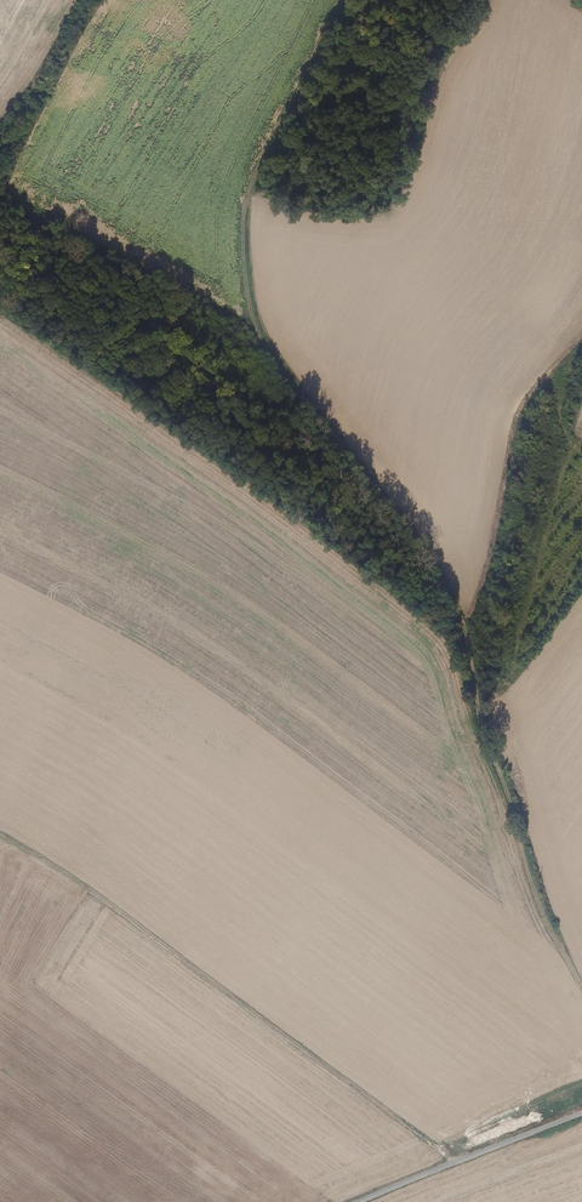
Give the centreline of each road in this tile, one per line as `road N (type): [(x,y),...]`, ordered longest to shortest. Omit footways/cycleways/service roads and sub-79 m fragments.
road 1 (track): [(581,991),(531,887),(484,746),(446,590),(267,348),(243,281),(249,189),(347,0)]
road 2 (track): [(452,1163),(94,893),(0,837)]
road 3 (track): [(581,1113),(359,1201)]
road 4 (track): [(0,115),(72,0)]

